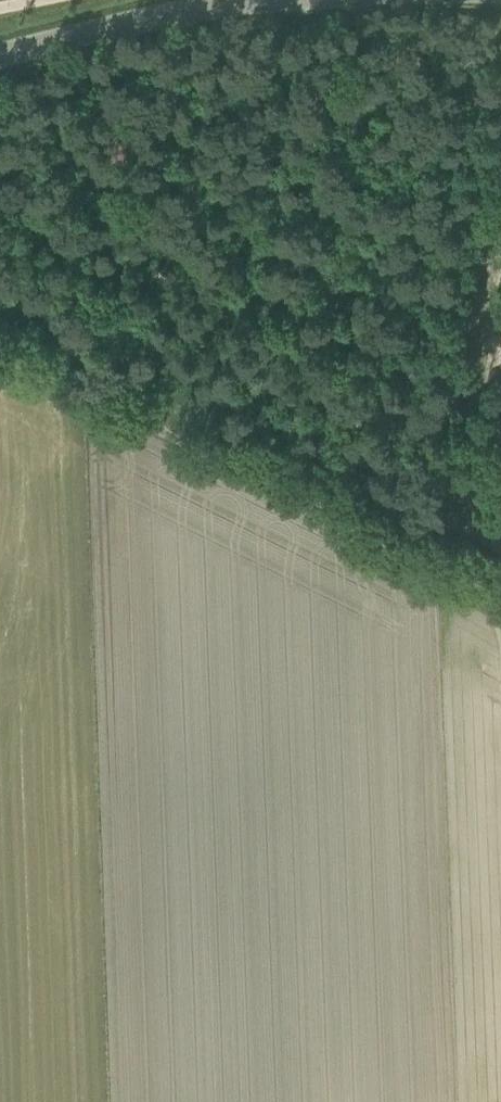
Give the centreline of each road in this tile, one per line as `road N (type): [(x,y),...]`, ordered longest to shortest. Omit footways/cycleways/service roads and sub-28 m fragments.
road 1 (tertiary): [(264,0),(0,55)]

